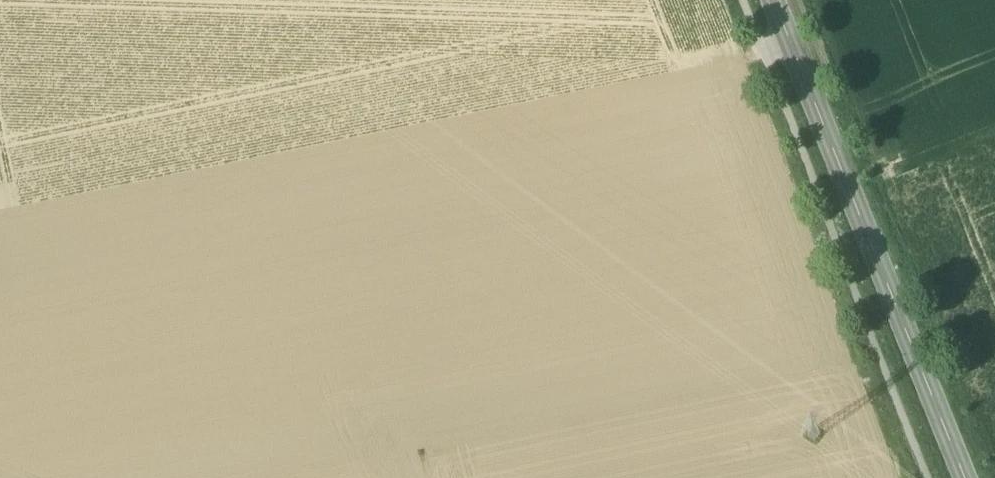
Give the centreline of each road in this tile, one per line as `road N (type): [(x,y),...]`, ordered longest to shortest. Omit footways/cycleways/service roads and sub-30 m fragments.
road 1 (secondary): [(772,0),(965,477)]

